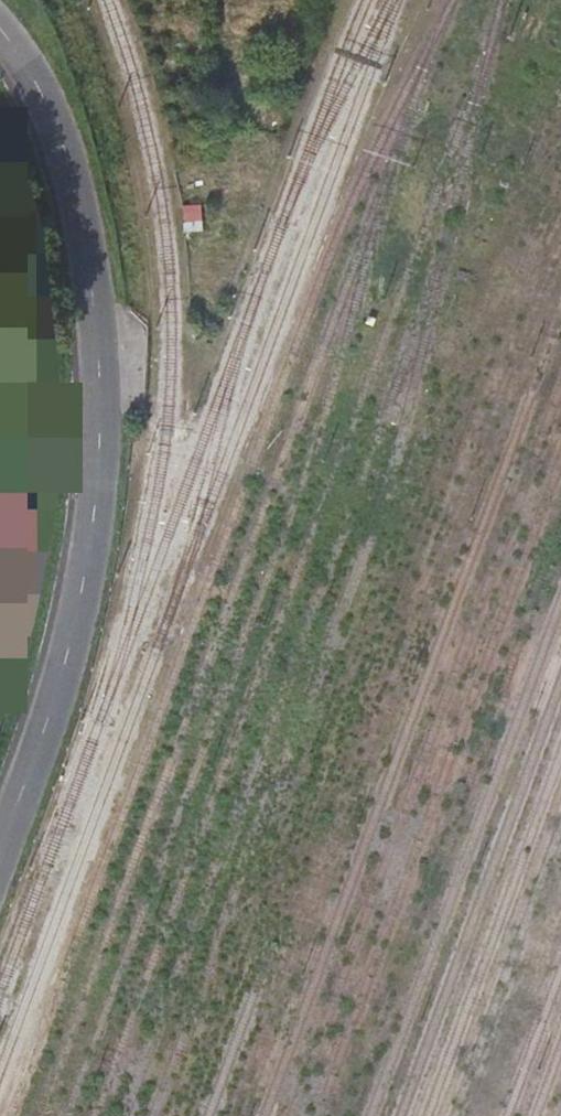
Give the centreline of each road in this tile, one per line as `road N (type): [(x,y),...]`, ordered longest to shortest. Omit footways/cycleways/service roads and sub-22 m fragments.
road 1 (unclassified): [(0,41),(59,151),(84,267),(95,400),(83,559),(44,717),(0,837)]

